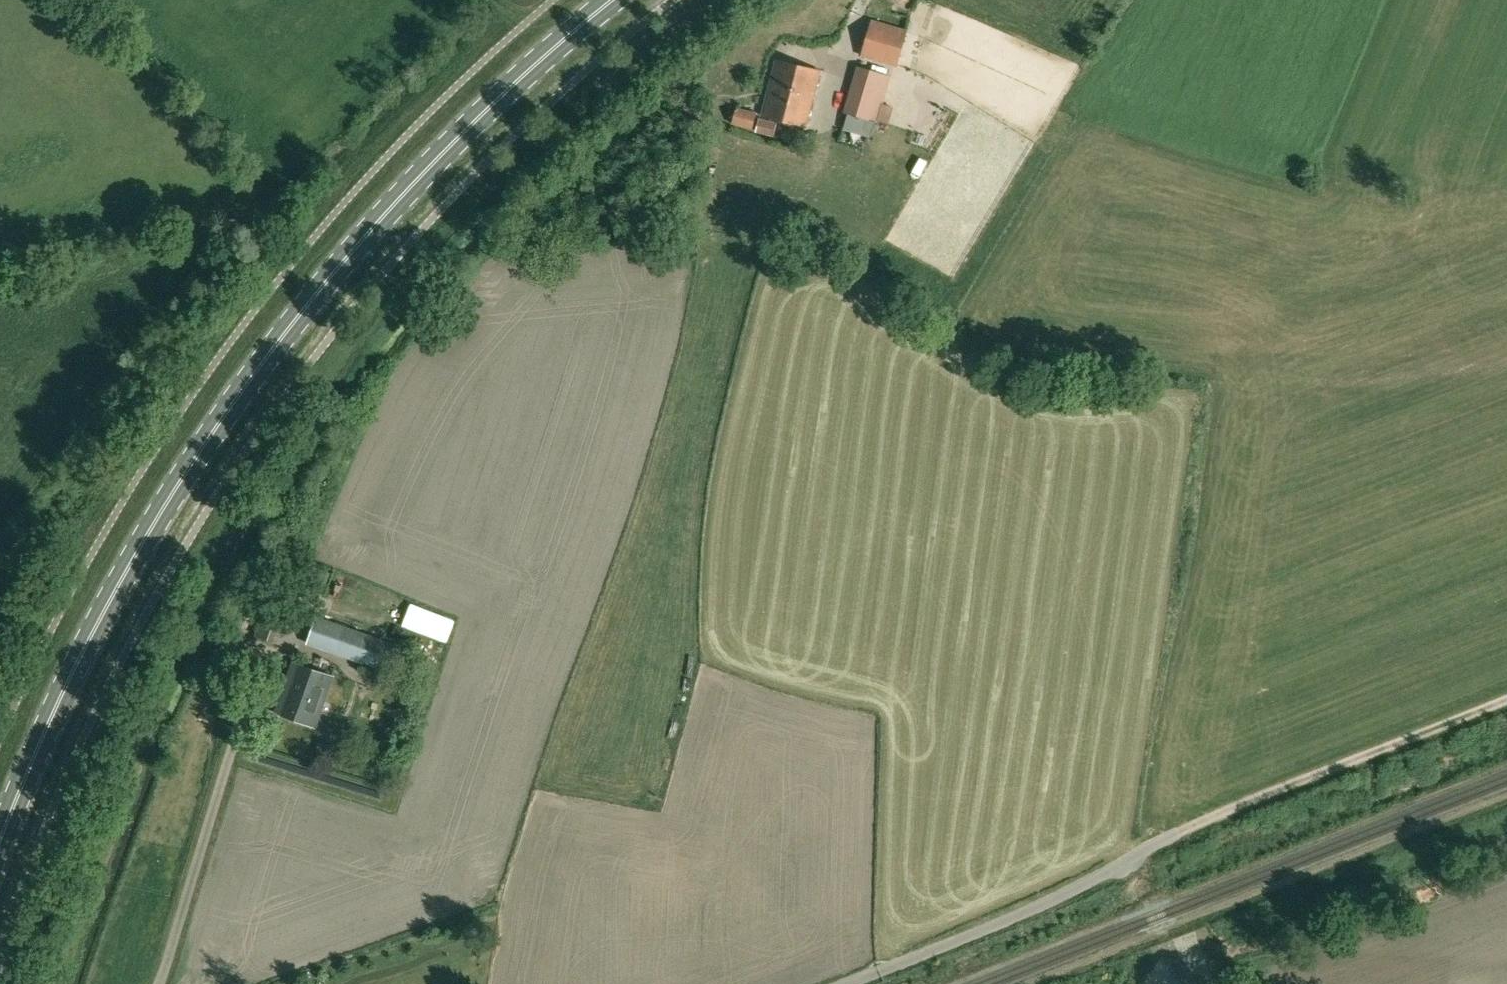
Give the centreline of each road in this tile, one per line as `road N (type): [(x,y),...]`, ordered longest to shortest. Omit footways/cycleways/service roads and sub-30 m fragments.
road 1 (primary): [(0,842),(125,573),(260,367),(426,171),(613,0)]
road 2 (track): [(1172,836),(1506,702)]
road 3 (unclassified): [(846,983),(1040,907),(1172,836)]

